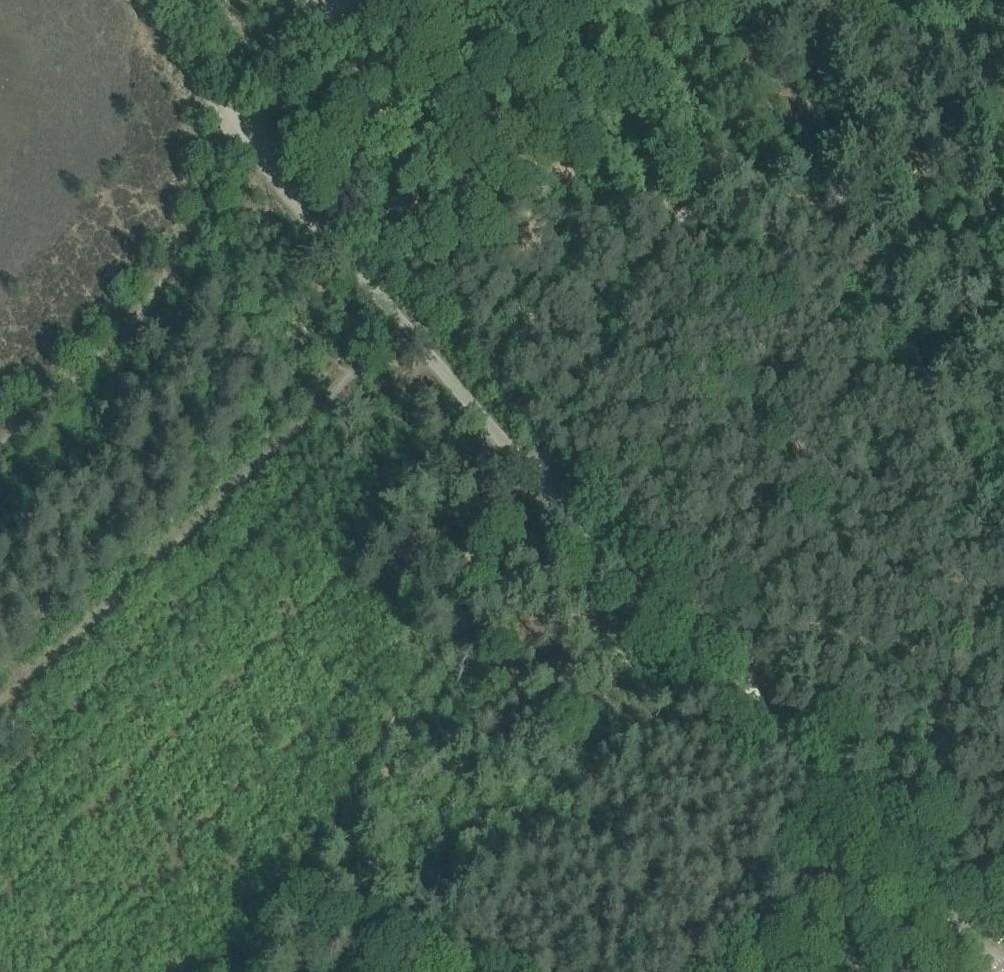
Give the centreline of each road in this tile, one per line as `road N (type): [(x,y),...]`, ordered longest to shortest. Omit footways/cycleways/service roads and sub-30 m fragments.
road 1 (unclassified): [(1003,969),(786,750),(539,481),(235,119)]
road 2 (track): [(539,481),(579,379),(669,221),(747,171),(905,151),(1003,117)]
road 3 (track): [(0,705),(162,560),(402,321)]
road 4 (track): [(235,119),(197,230),(143,318),(0,449)]
road 5 (track): [(333,0),(219,99)]

